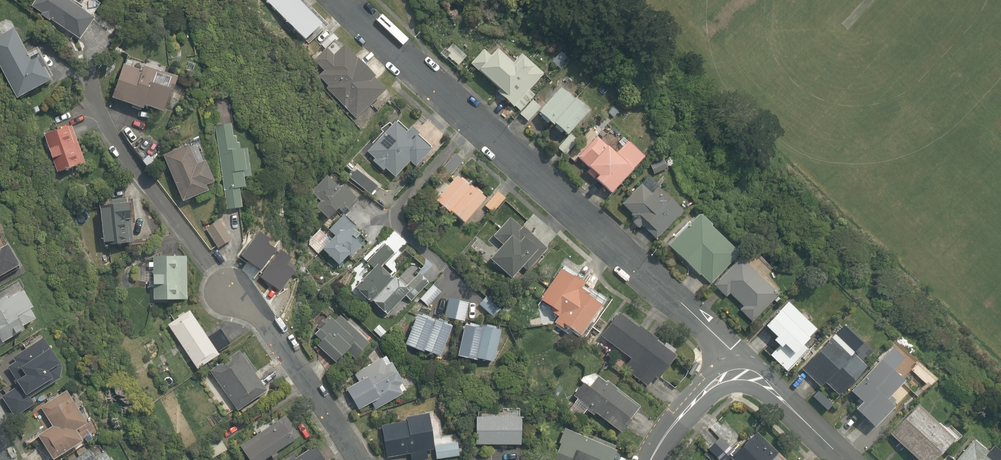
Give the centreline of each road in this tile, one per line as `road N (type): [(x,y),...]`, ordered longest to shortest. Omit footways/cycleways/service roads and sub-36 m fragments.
road 1 (residential): [(342,0),(730,350),(735,373)]
road 2 (residential): [(232,287),(361,459)]
road 3 (residential): [(735,373),(760,381),(845,459)]
road 4 (residential): [(651,459),(703,395),(735,373)]

